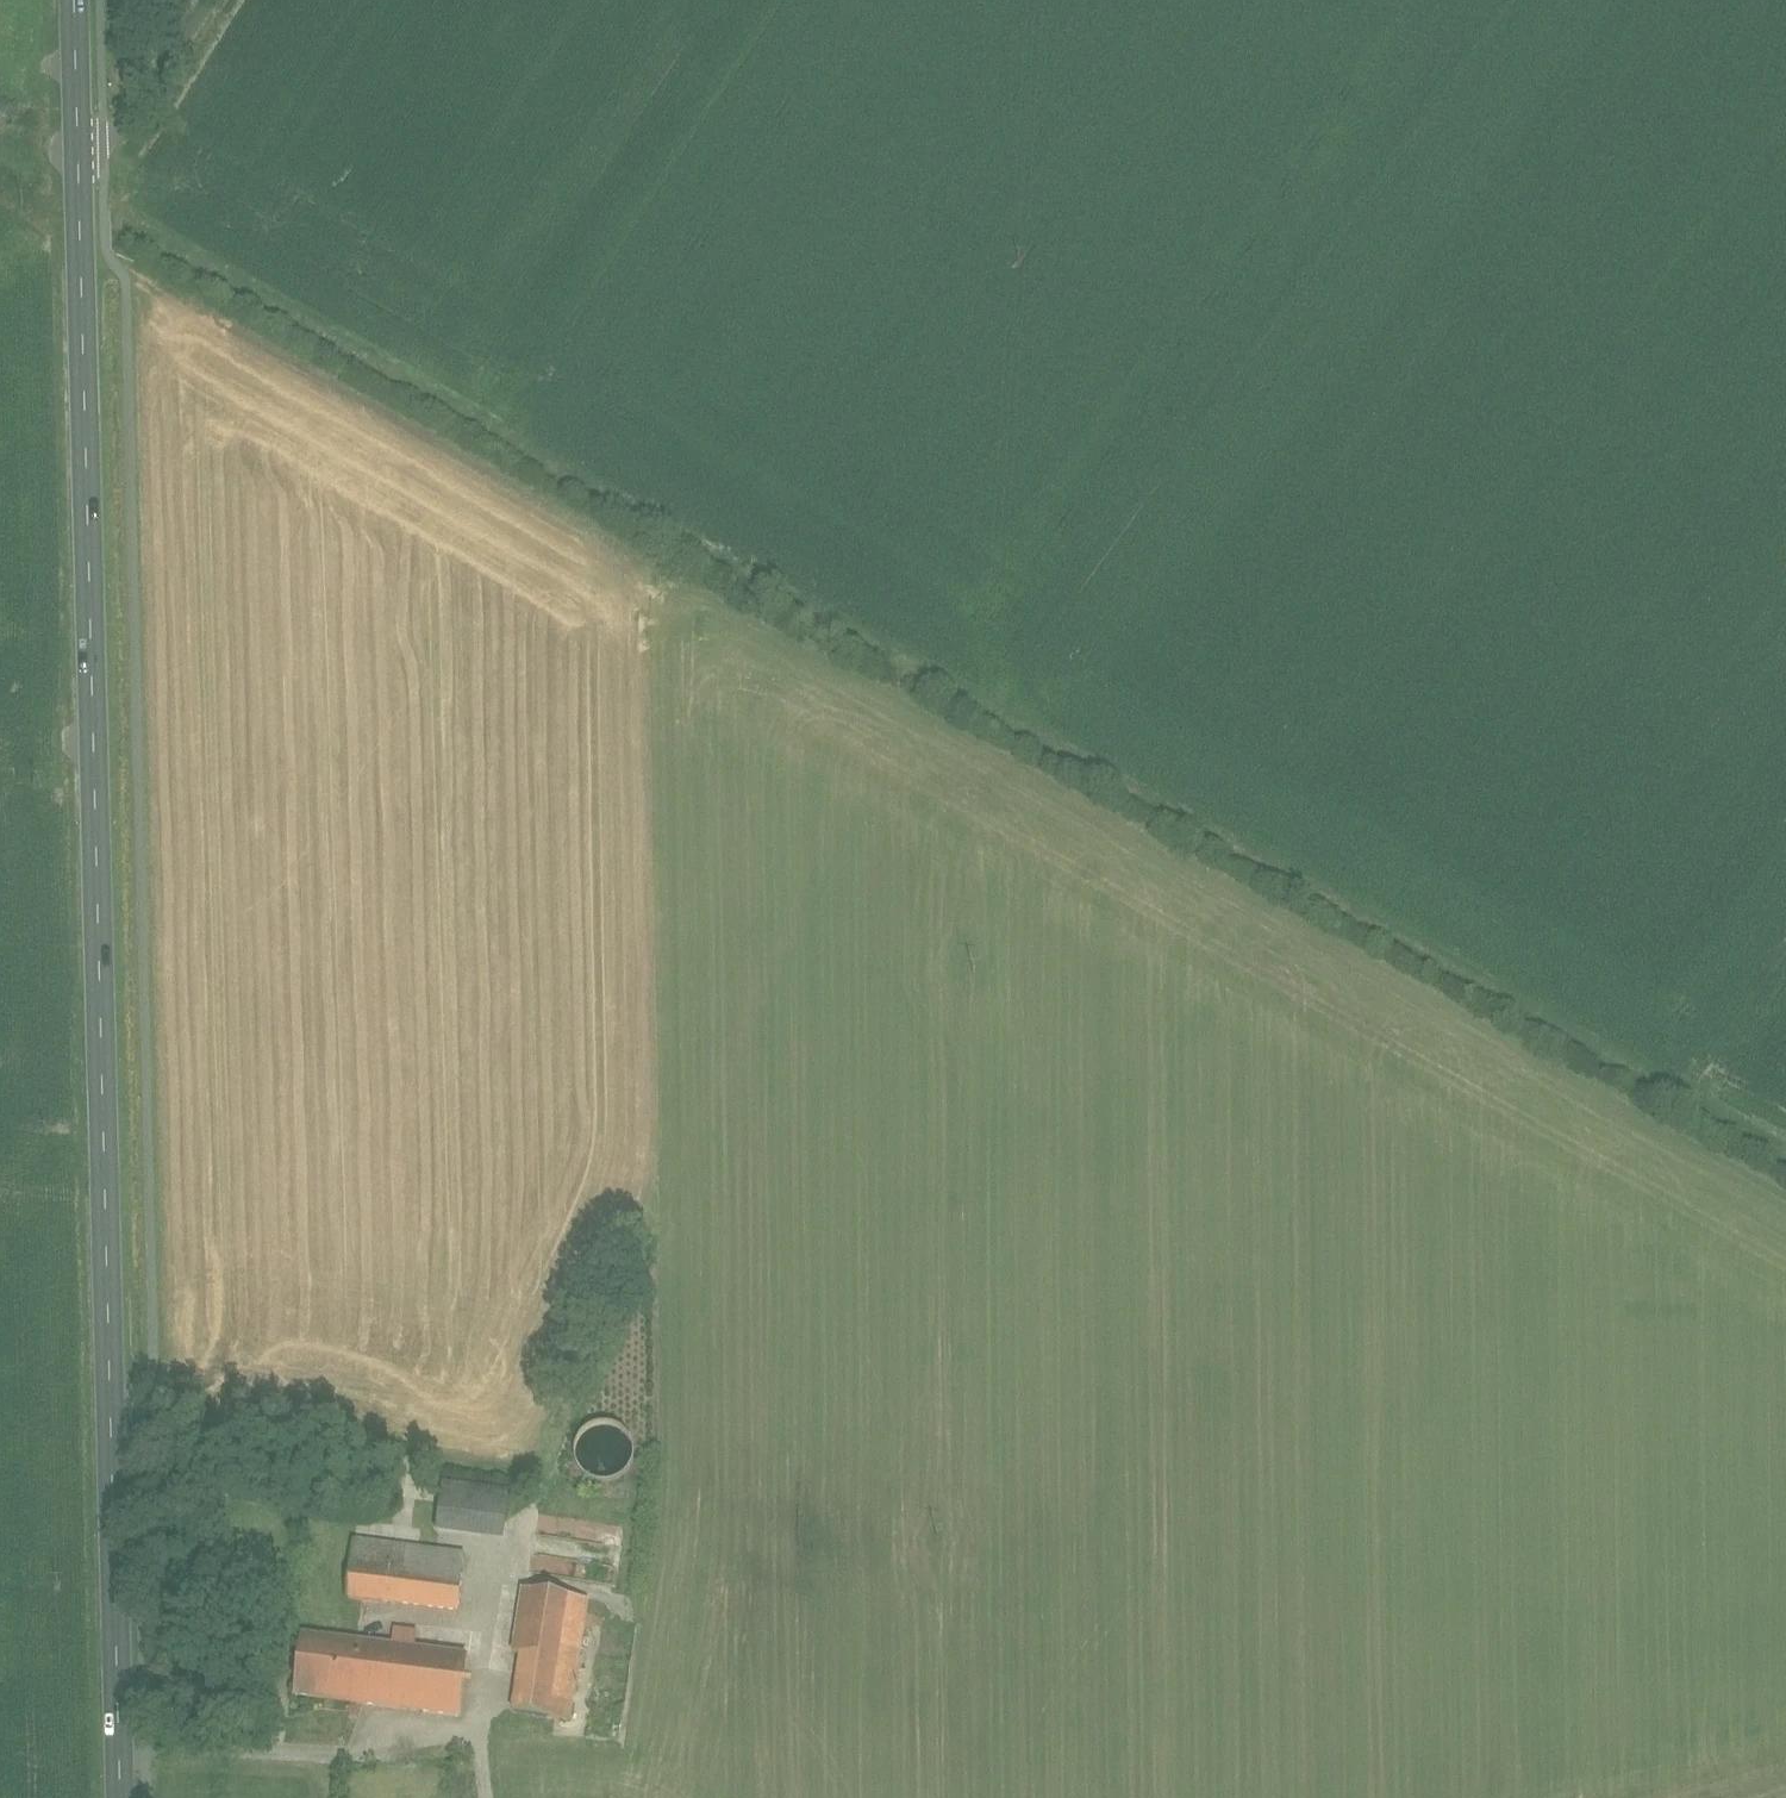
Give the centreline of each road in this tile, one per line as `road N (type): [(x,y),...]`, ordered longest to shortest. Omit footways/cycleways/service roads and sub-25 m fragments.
road 1 (tertiary): [(79,152),(122,1797)]
road 2 (residential): [(79,152),(106,151),(207,0)]
road 3 (tertiary): [(75,0),(79,152)]

